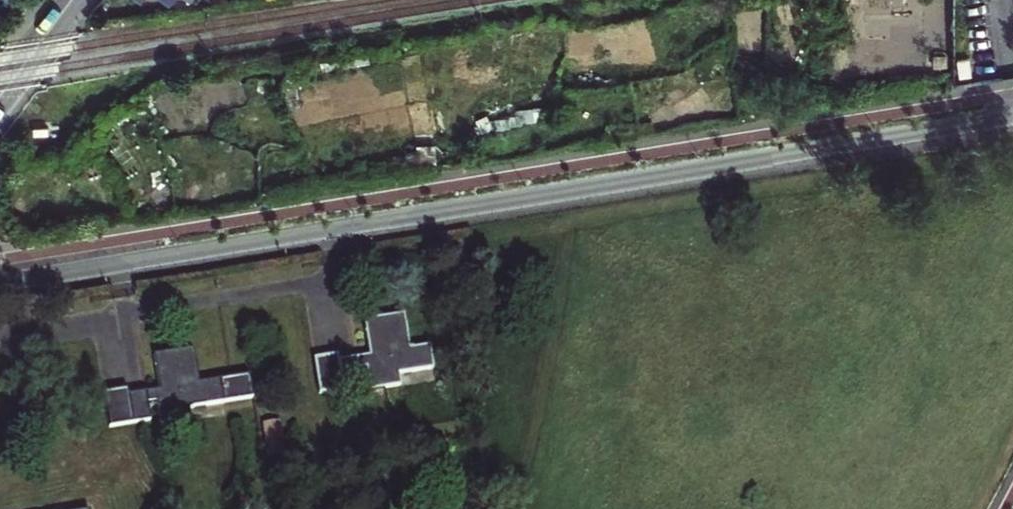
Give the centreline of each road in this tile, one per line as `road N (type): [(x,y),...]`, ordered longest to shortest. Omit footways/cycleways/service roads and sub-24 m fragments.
road 1 (tertiary): [(1012,119),(0,274)]

